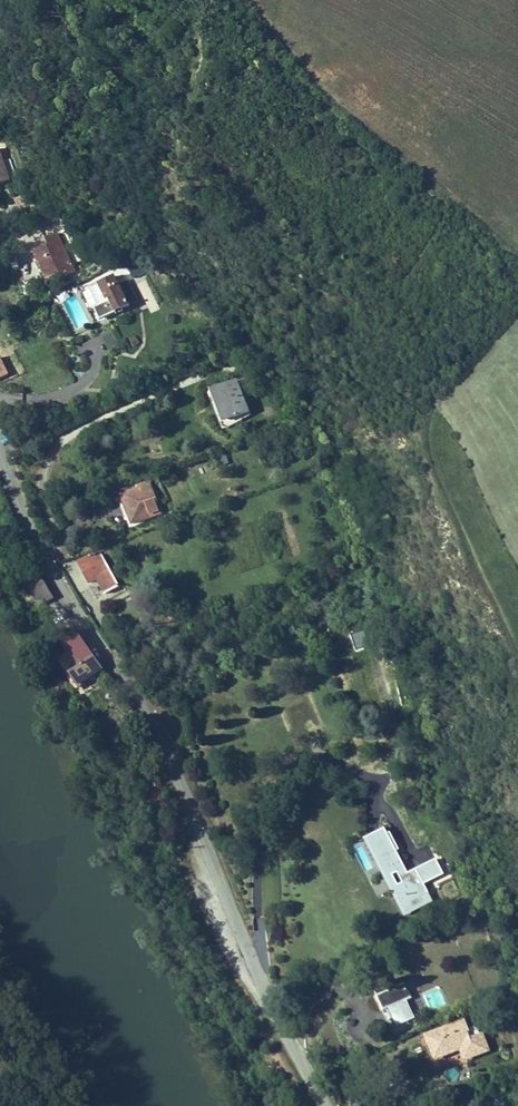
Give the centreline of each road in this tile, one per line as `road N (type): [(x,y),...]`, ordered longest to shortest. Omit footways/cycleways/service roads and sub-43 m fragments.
road 1 (residential): [(313,1105),(168,764),(43,565),(0,448)]

